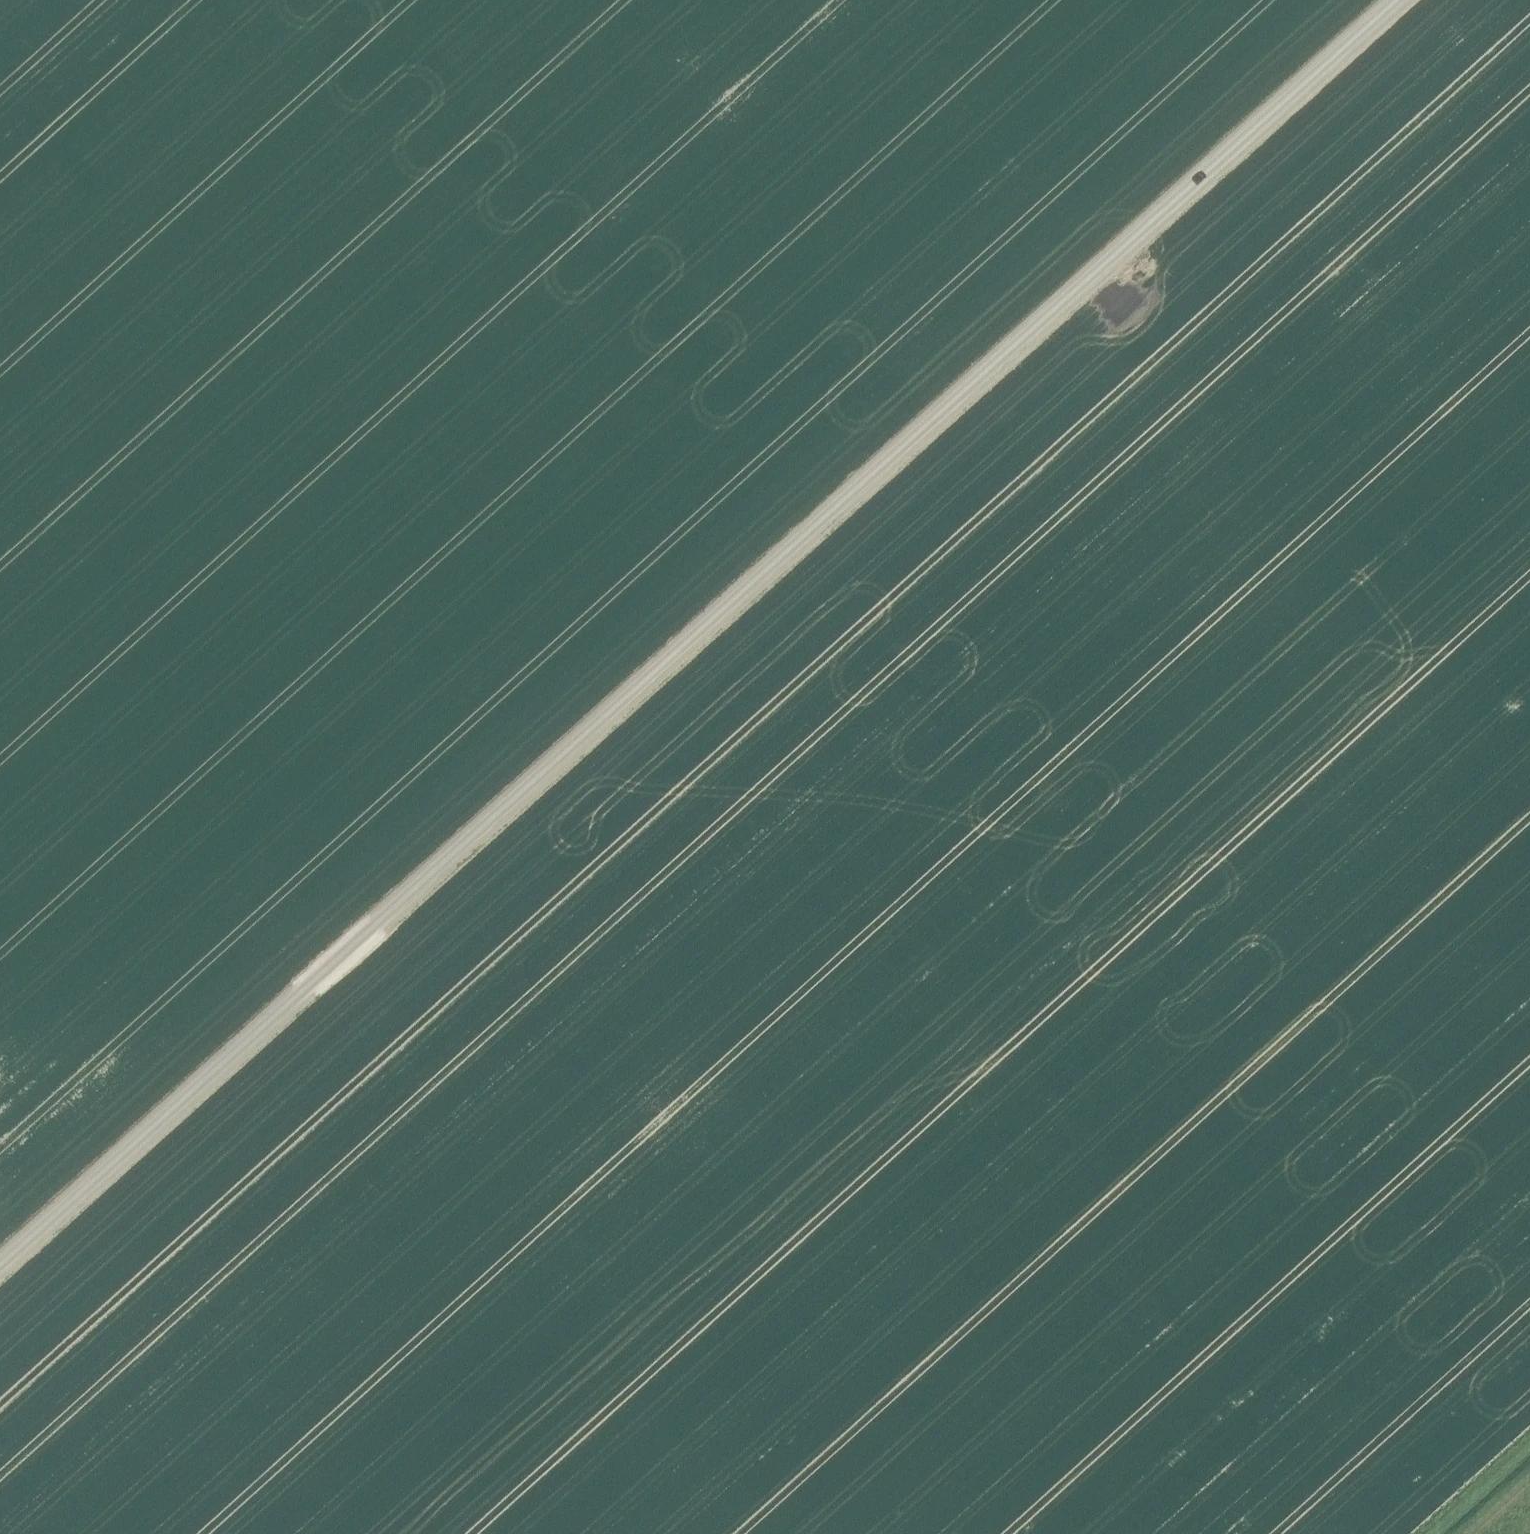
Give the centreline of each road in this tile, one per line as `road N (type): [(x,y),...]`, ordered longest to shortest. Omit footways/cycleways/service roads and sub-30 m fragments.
road 1 (unclassified): [(0,1270),(1401,0)]

